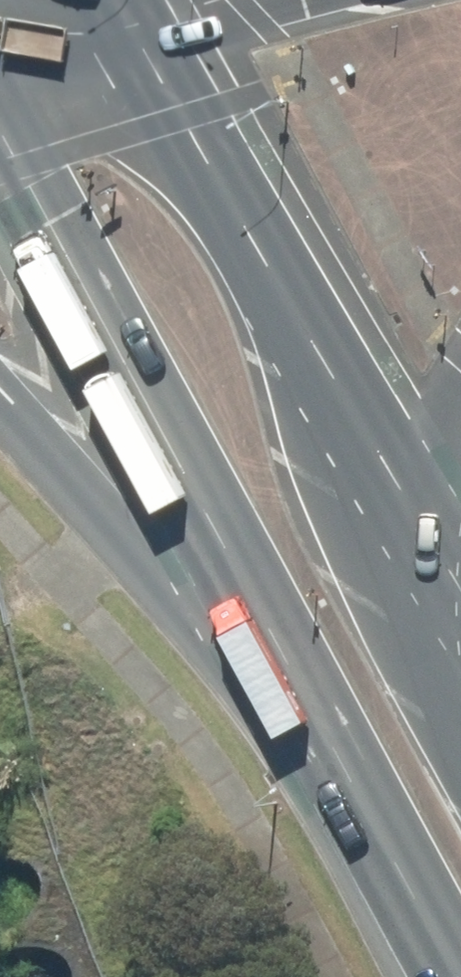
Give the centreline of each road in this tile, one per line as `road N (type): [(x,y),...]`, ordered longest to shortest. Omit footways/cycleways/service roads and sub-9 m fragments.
road 1 (secondary): [(350,787),(215,561),(0,137)]
road 2 (secondary): [(129,31),(460,596)]
road 3 (motorway): [(350,787),(0,405)]
road 4 (secondary): [(456,976),(350,787)]
road 5 (track): [(121,536),(17,614),(0,616)]
road 6 (motorway): [(129,31),(0,69)]

